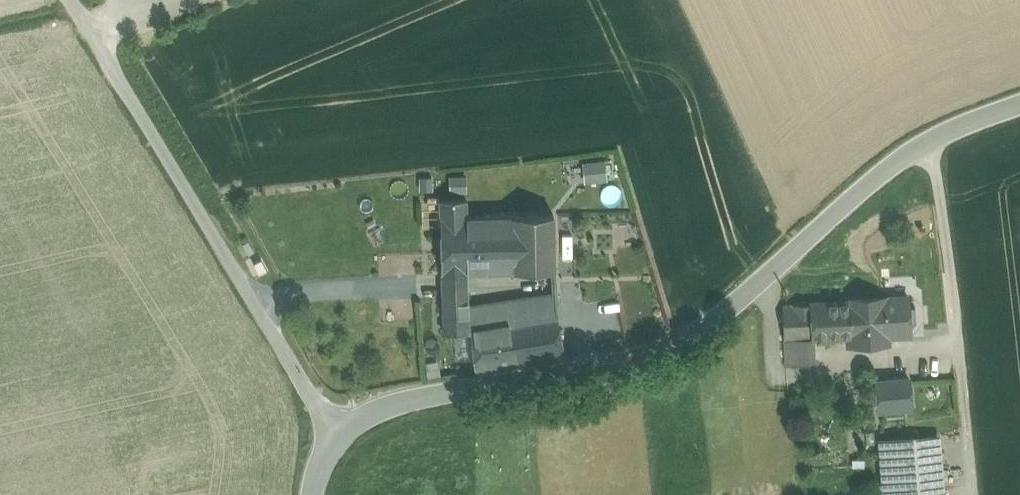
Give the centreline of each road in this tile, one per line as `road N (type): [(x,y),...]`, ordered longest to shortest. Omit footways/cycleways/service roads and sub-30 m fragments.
road 1 (unclassified): [(332,431),(449,393),(660,350),(932,139),(1019,104)]
road 2 (unclassified): [(332,431),(78,0)]
road 3 (track): [(932,139),(975,494)]

